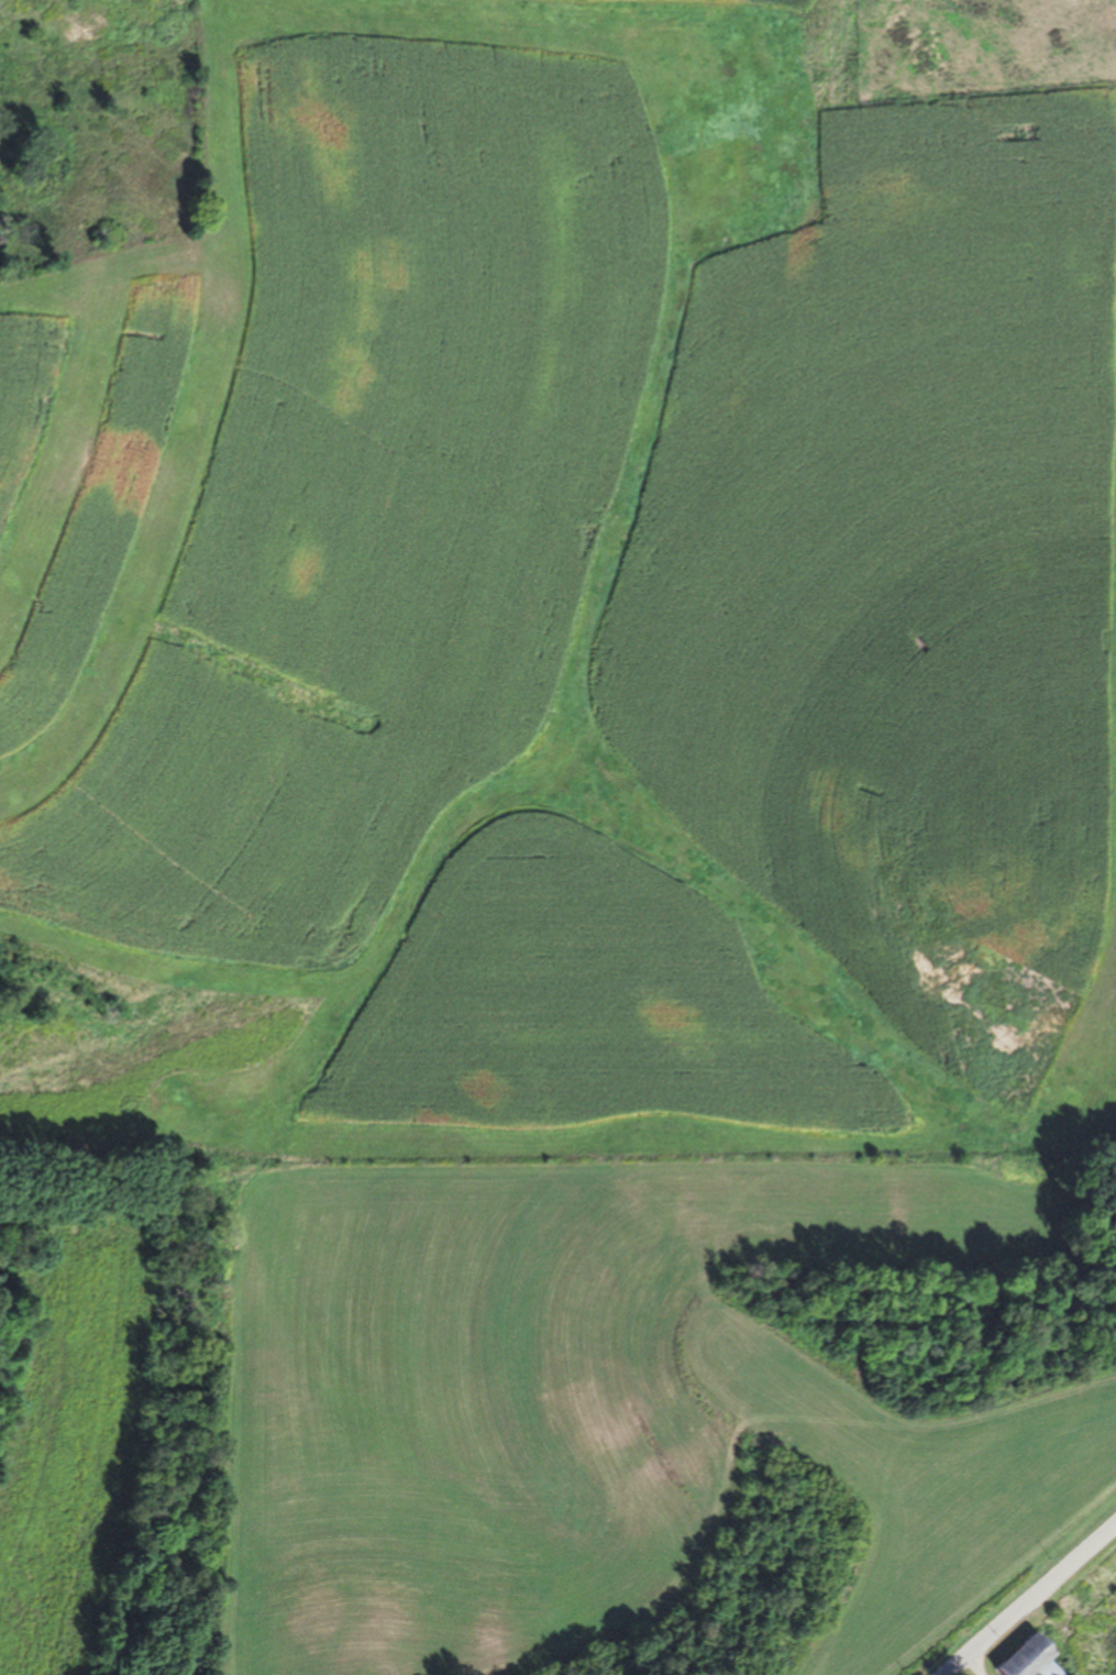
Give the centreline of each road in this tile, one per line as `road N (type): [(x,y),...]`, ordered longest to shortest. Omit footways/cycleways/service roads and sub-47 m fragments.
road 1 (residential): [(944,1674),(1115,1527)]

